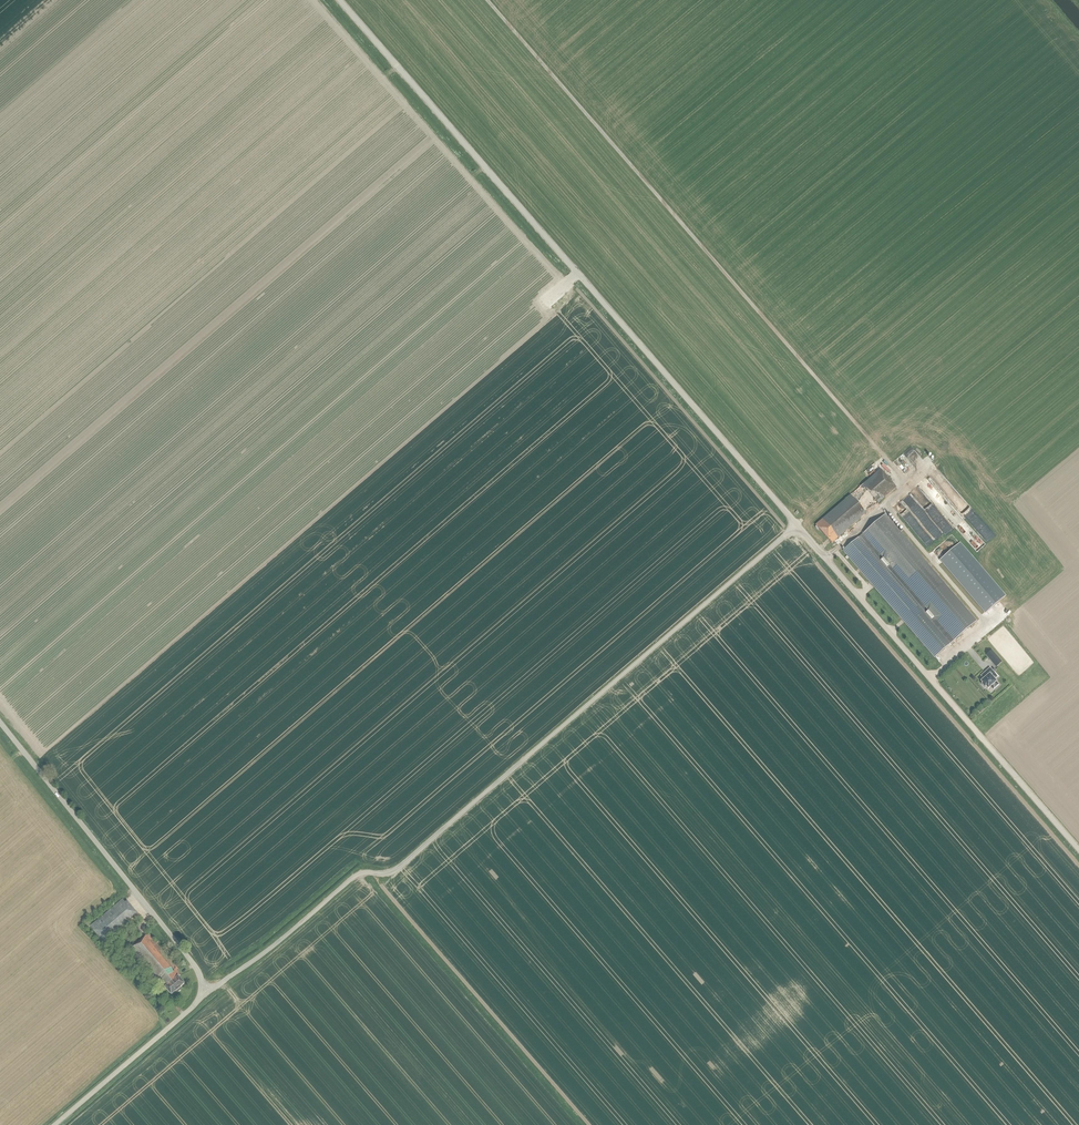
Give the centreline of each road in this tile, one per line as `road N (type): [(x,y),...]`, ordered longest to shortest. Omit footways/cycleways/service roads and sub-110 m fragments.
road 1 (unclassified): [(207,994),(349,880),(400,867),(797,526)]
road 2 (tertiary): [(797,526),(342,0)]
road 3 (tertiary): [(1078,851),(797,526)]
road 4 (unclassified): [(207,994),(194,965),(0,723)]
road 5 (unclassified): [(56,1124),(207,994)]

